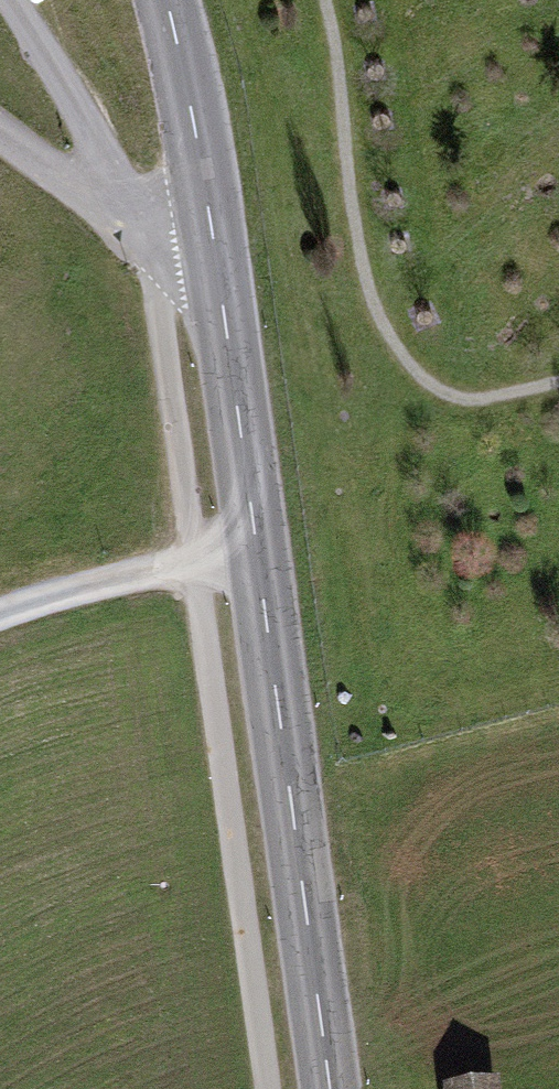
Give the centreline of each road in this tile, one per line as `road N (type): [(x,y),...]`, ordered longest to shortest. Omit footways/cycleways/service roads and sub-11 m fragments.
road 1 (tertiary): [(330,1088),(220,286)]
road 2 (tertiary): [(220,286),(167,0)]
road 3 (track): [(150,243),(79,107),(10,0)]
road 4 (residential): [(220,286),(0,132)]
road 5 (track): [(0,614),(146,569),(257,553)]

